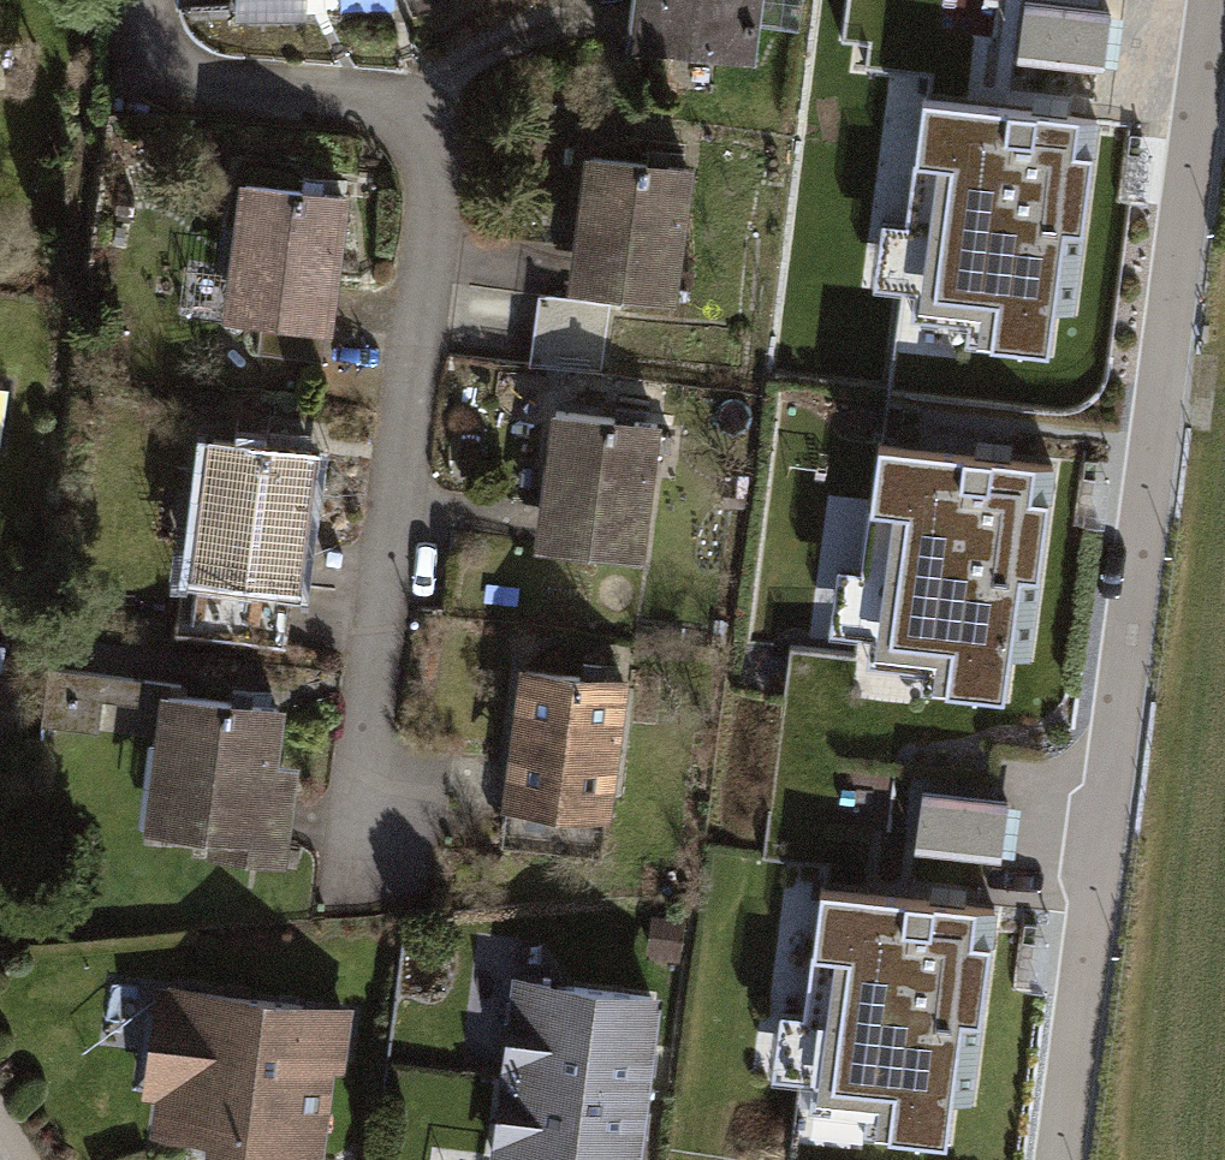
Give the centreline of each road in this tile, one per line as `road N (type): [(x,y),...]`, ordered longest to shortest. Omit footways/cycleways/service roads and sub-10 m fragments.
road 1 (residential): [(1209,0),(1059,1159)]
road 2 (residential): [(150,0),(150,41),(166,66),(261,90),(395,107),(424,118),(434,136),(352,878)]

